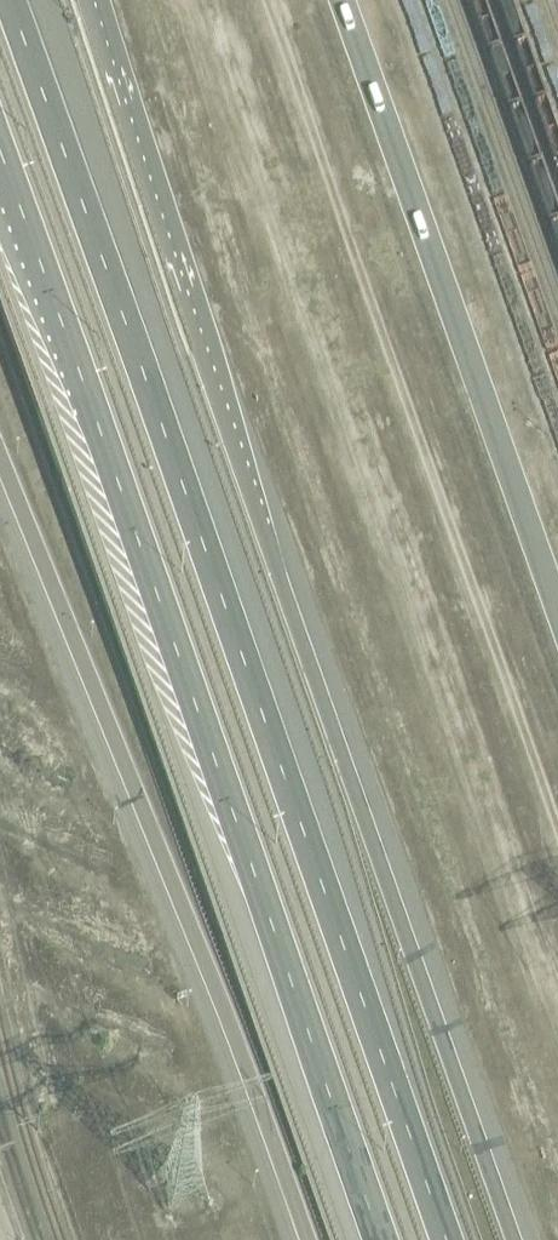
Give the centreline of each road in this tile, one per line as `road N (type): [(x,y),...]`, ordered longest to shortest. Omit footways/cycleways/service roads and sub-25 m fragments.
road 1 (trunk): [(444,1239),(3,0)]
road 2 (trunk): [(512,1239),(257,519),(86,0)]
road 3 (trunk): [(0,171),(377,1239)]
road 4 (trunk): [(0,459),(305,1239)]

